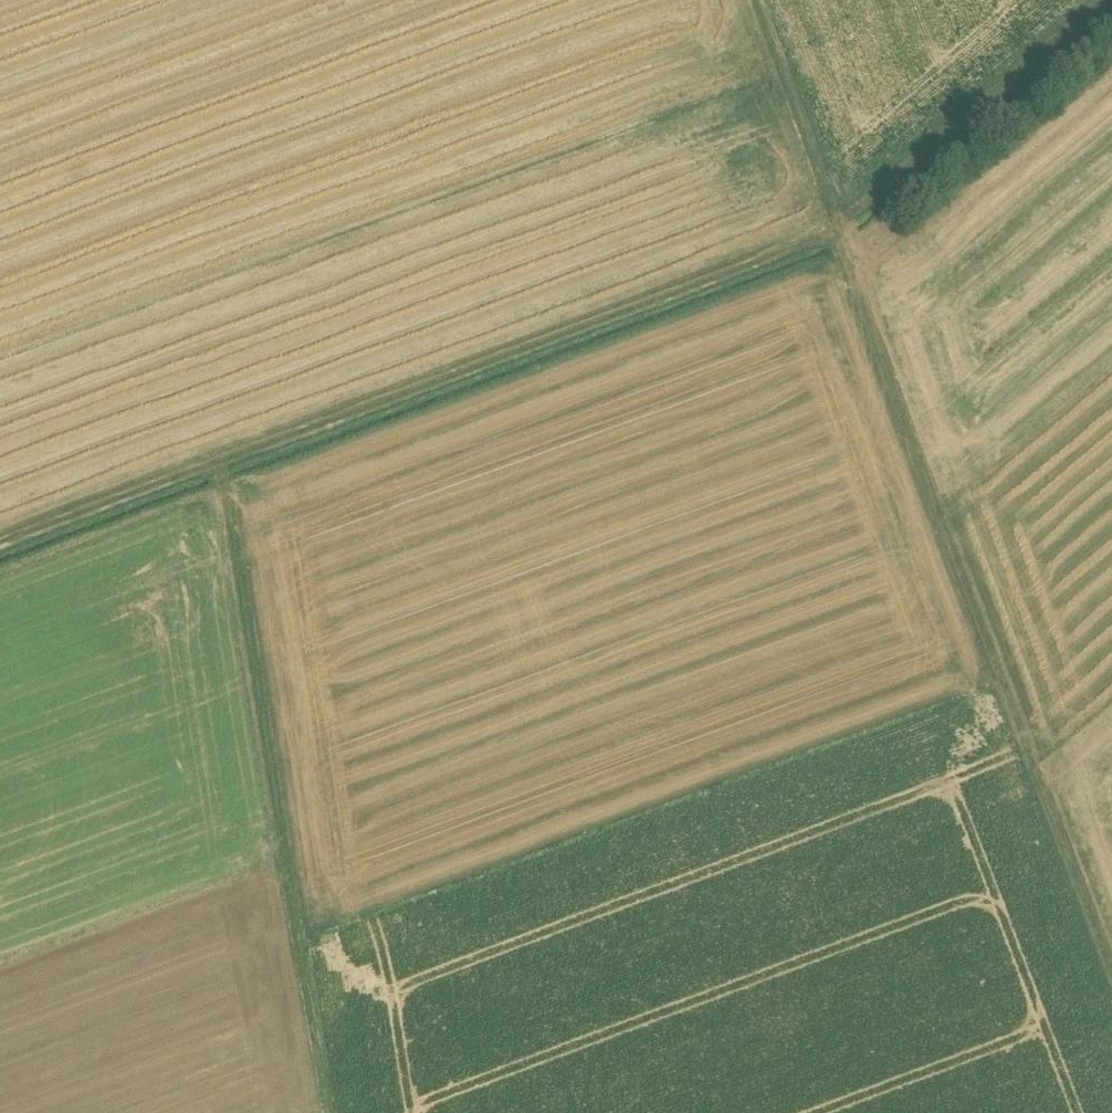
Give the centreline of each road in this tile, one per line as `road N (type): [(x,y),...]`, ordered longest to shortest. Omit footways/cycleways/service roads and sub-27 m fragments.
road 1 (track): [(1111,0),(838,230),(0,544)]
road 2 (track): [(752,0),(1111,953)]
road 3 (track): [(215,466),(325,1112)]

